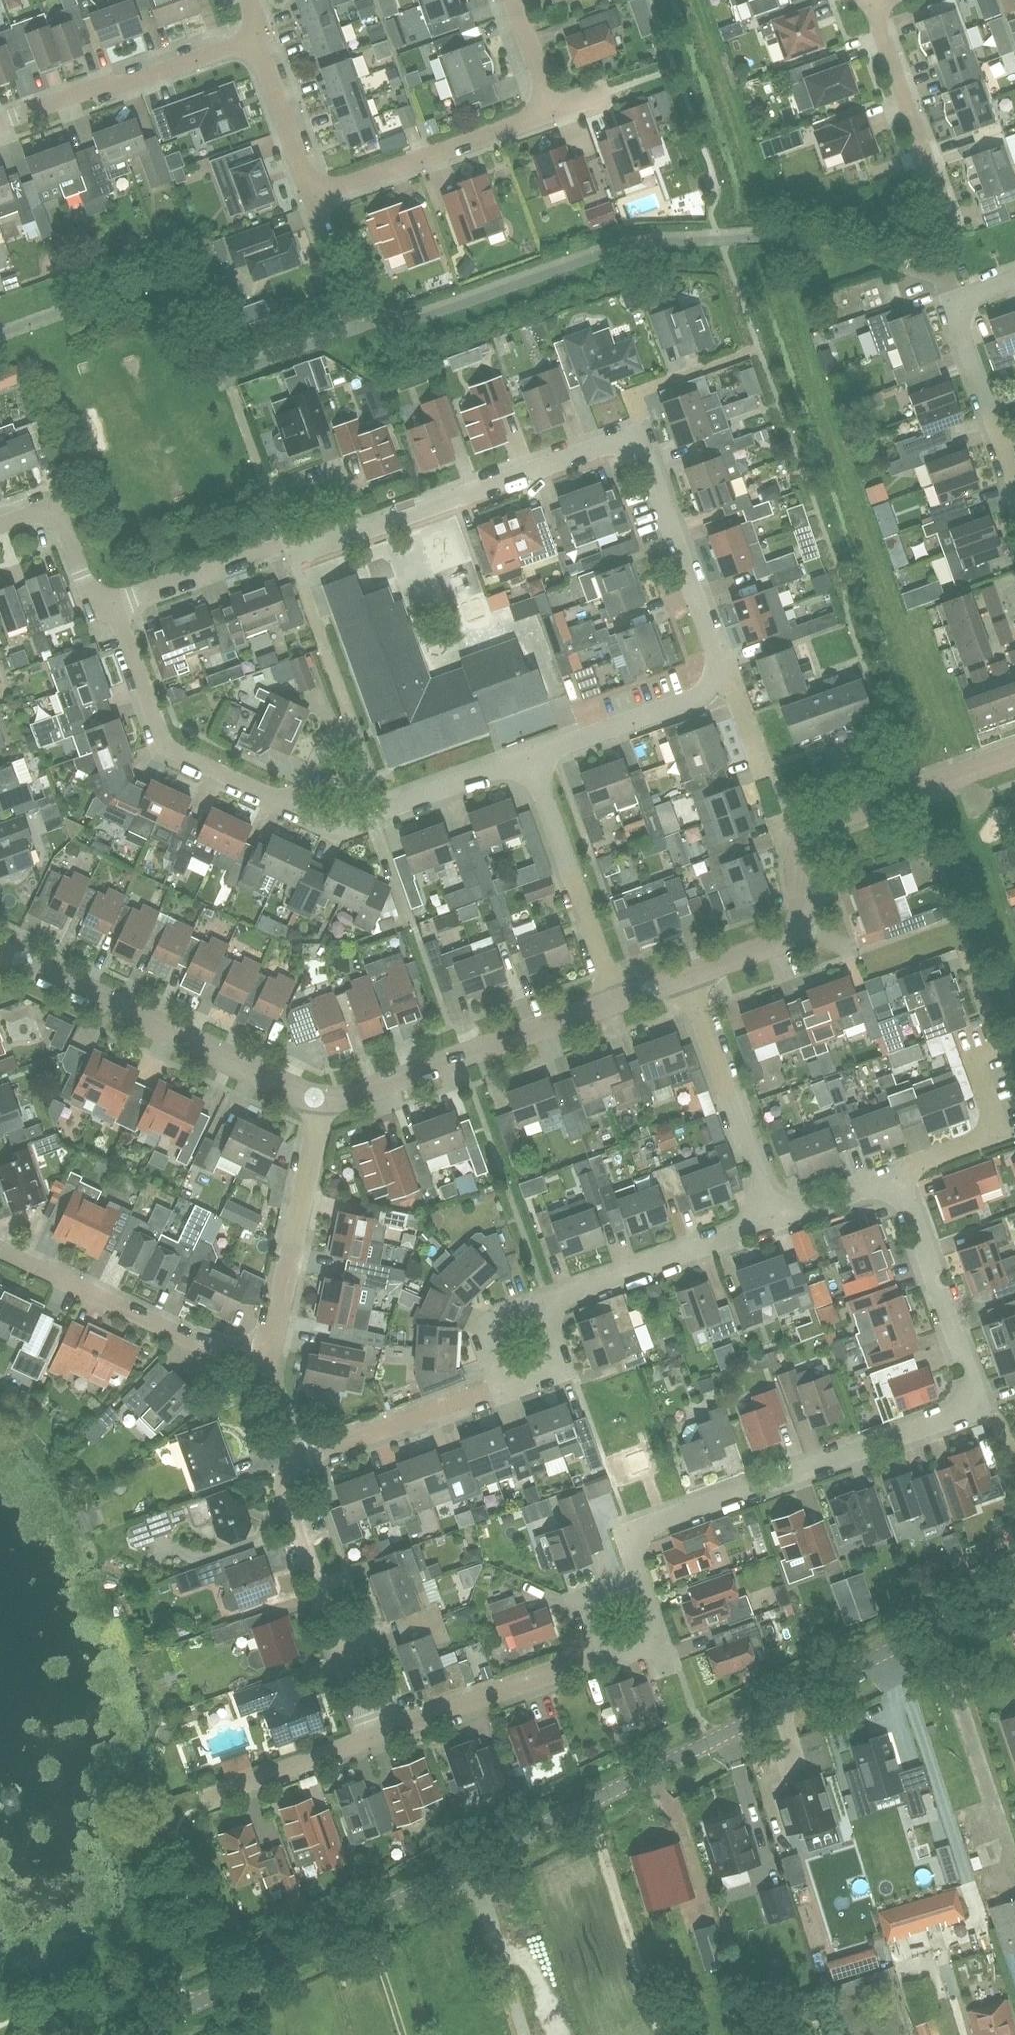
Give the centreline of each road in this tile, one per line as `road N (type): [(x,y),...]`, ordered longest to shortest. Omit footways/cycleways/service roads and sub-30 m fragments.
road 1 (residential): [(1014,1587),(126,2034)]
road 2 (residential): [(688,974),(783,941),(797,925),(802,843),(812,832),(1014,752)]
road 3 (residential): [(640,1573),(628,1536),(648,1525),(975,1407)]
road 4 (residential): [(0,951),(319,1099)]
road 5 (residential): [(319,1099),(358,1092),(617,999)]
road 6 (residential): [(373,1740),(283,1495),(295,1457)]
road 7 (residential): [(113,603),(163,740),(297,810)]
road 8 (residential): [(637,433),(358,532)]
road 9 (residential): [(269,1357),(200,1343),(0,1250)]
road 10 (residential): [(0,123),(259,38)]
road 11 (residential): [(269,1357),(319,1099)]
road 12 (residential): [(772,1219),(688,974)]
road 13 (residential): [(617,999),(531,757)]
road 14 (residential): [(714,676),(714,651),(637,433)]
road 15 (residential): [(313,199),(548,113)]
road 16 (residential): [(951,233),(871,0)]
road 17 (residential): [(975,1407),(970,1366),(897,1176)]
road 18 (residential): [(545,1305),(772,1219)]
road 19 (residential): [(373,1740),(597,1660)]
road 20 (residential): [(1014,279),(964,301),(959,321),(1014,474)]
road 21 (residential): [(295,1457),(501,1388)]
road 22 (residential): [(531,757),(704,693),(714,676)]
road 23 (residential): [(897,1176),(986,1134),(993,1118),(978,1060),(989,1052)]
road 24 (residential): [(381,814),(355,734),(326,744),(297,810)]
road 25 (residential): [(285,542),(113,603)]
road 26 (residential): [(202,1802),(373,1740)]
road 27 (residential): [(259,38),(313,199)]
road 28 (residential): [(113,603),(91,593),(55,514),(0,525)]
road 29 (residential): [(637,433),(637,393),(755,349)]
road 30 (residential): [(381,814),(531,757)]
road 31 (residential): [(268,492),(336,468),(358,532)]
road 32 (residential): [(772,1219),(897,1176)]
road 33 (residential): [(501,1388),(564,1366),(545,1305)]
road 34 (residential): [(597,1660),(582,1605),(586,1594),(640,1573)]
road 35 (residential): [(501,1388),(487,1342),(490,1324),(545,1305)]
road 36 (track): [(402,2034),(362,1919)]

